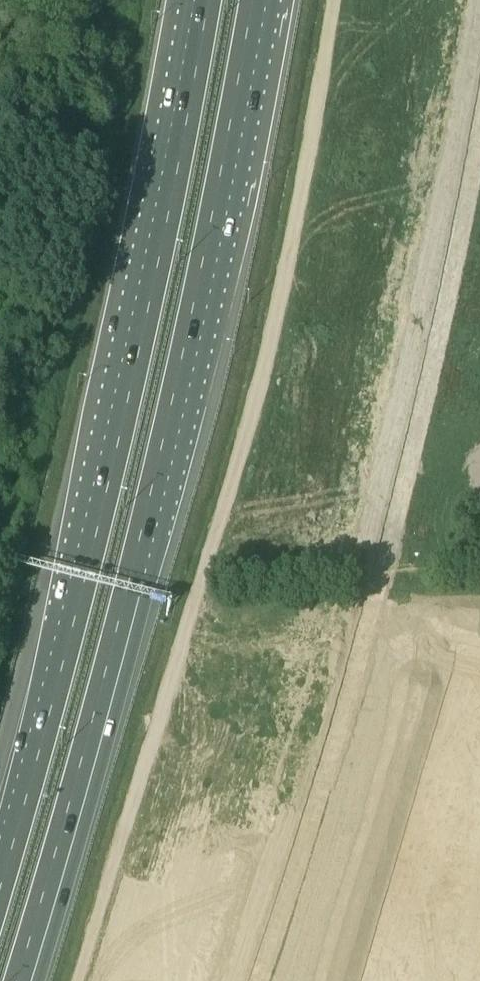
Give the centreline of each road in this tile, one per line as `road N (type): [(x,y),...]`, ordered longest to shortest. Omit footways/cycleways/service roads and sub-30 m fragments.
road 1 (motorway): [(23,980),(135,585),(229,177),(259,0)]
road 2 (motorway): [(202,0),(150,266),(0,858)]
road 3 (track): [(332,0),(251,404),(197,600)]
road 4 (track): [(197,600),(78,980)]

